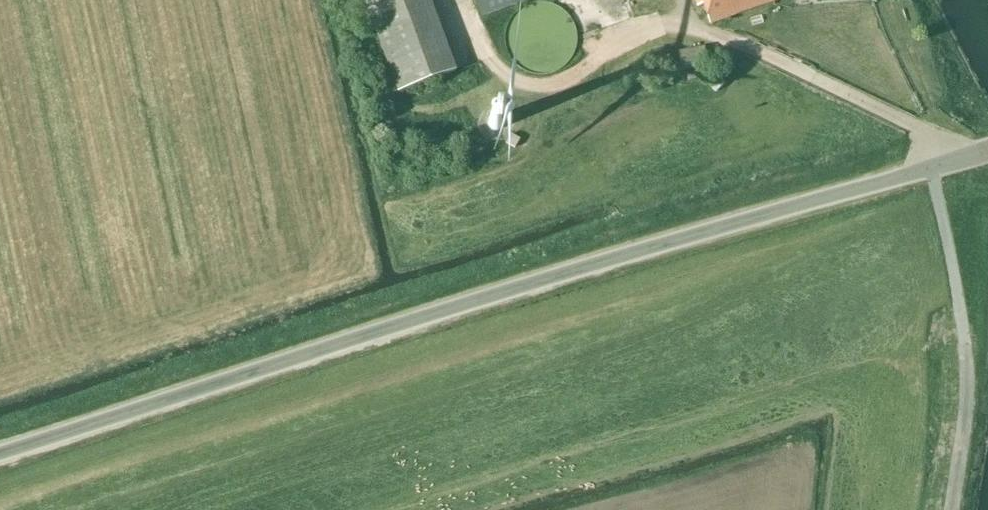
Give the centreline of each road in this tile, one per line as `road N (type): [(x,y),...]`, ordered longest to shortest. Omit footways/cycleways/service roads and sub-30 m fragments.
road 1 (unclassified): [(176,397),(987,151)]
road 2 (unclassified): [(176,397),(0,454)]

